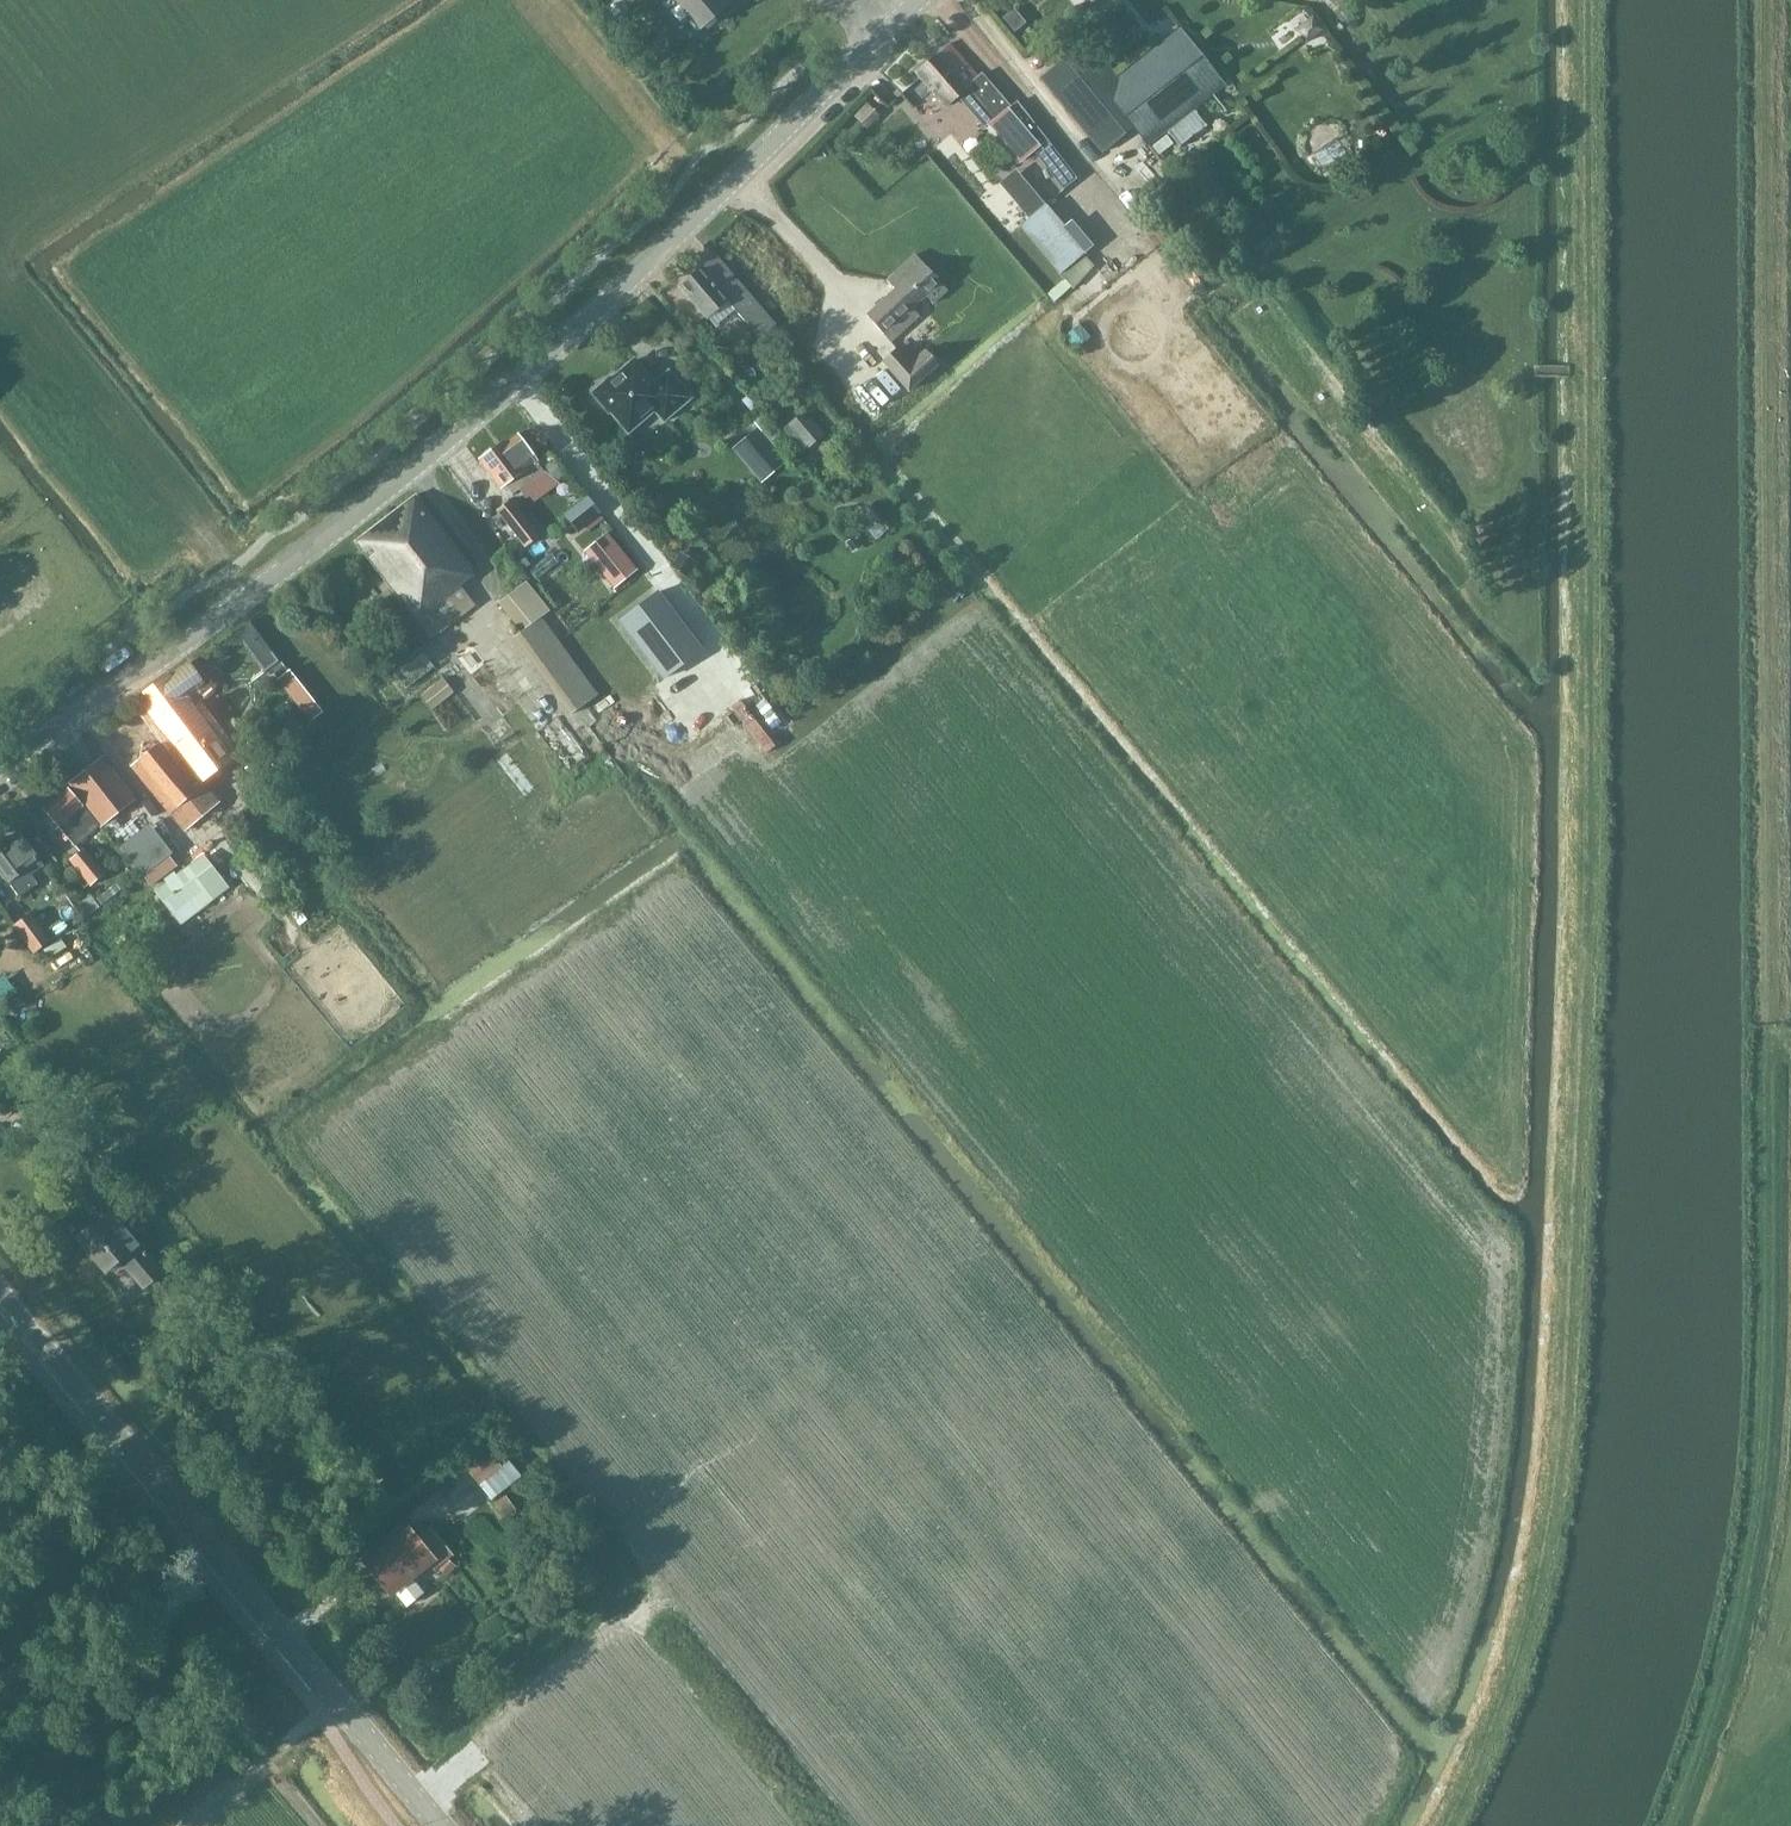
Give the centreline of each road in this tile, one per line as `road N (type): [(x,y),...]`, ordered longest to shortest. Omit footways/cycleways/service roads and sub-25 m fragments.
road 1 (tertiary): [(0,769),(279,573),(487,408),(918,0)]
road 2 (tertiary): [(437,1825),(0,1292)]

